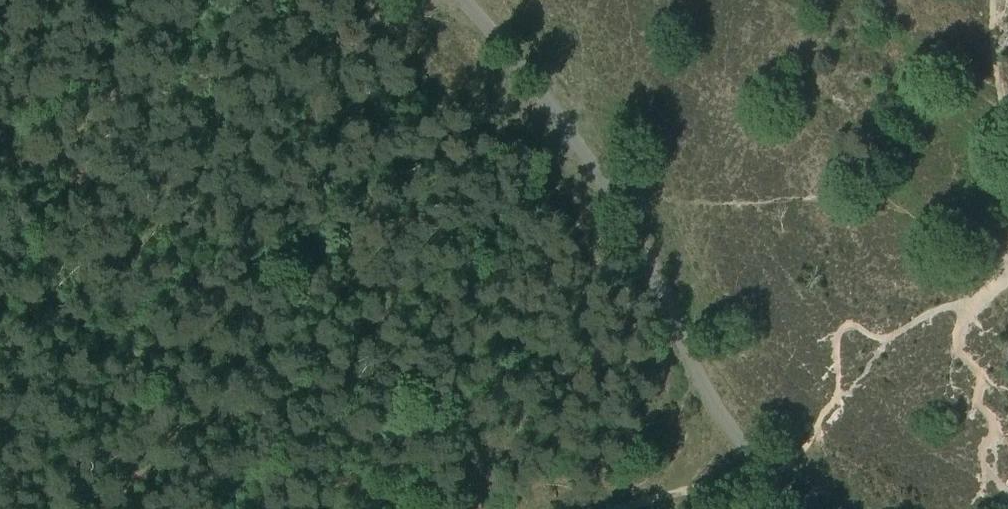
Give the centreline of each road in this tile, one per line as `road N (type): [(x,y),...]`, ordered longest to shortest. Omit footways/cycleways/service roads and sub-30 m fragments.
road 1 (track): [(810,508),(717,406),(589,159),(536,81),(465,0)]

